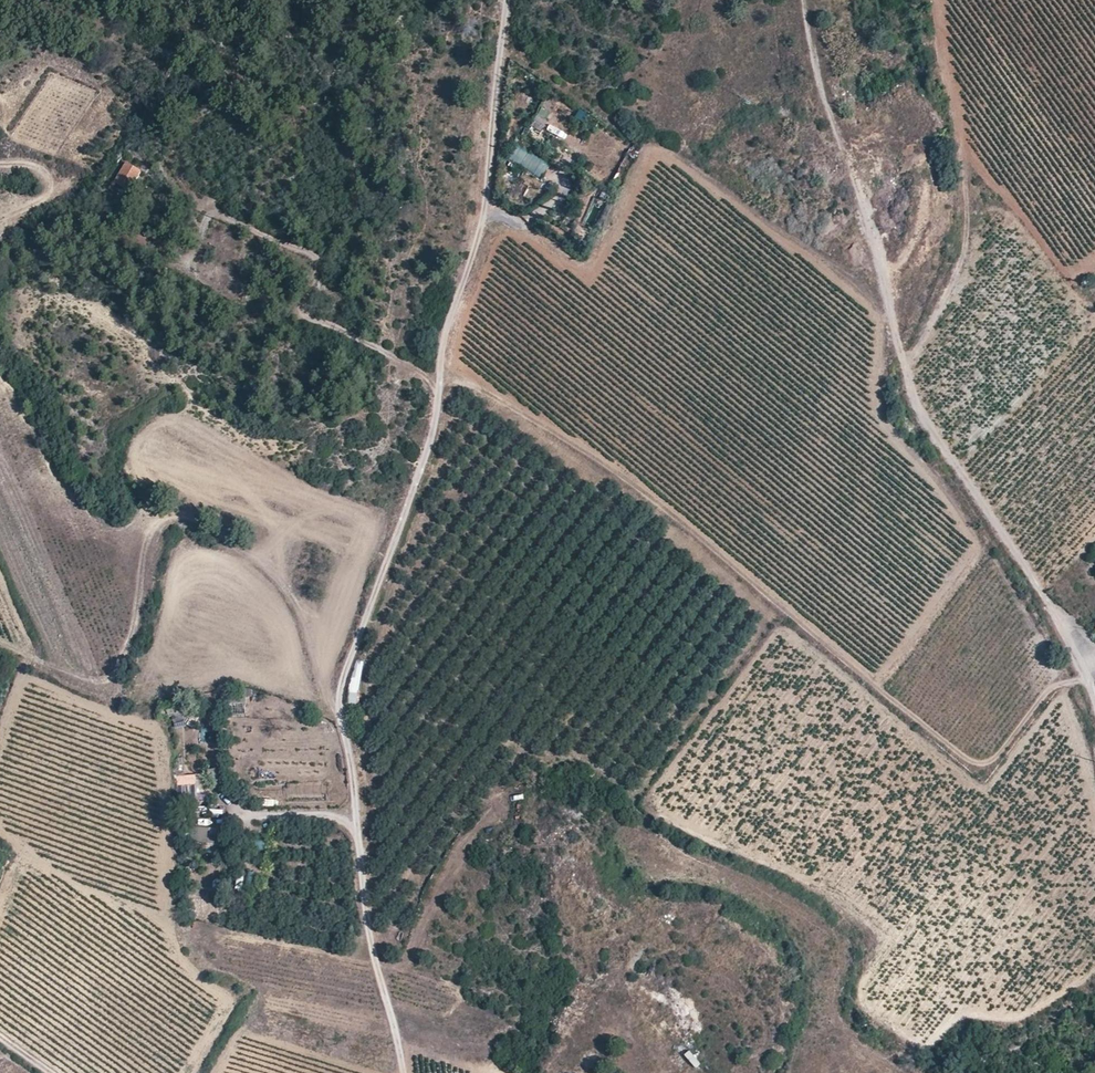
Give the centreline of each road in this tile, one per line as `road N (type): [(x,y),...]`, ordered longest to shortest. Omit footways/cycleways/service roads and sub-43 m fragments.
road 1 (unclassified): [(404,1072),(368,930),(339,692),(426,454),(484,221),(508,0)]
road 2 (track): [(1094,706),(1067,636),(909,385),(803,0)]

